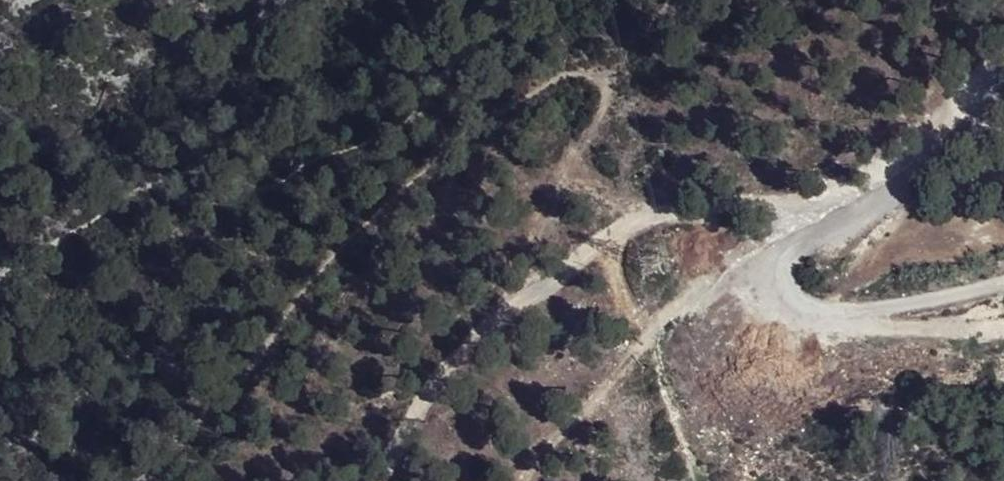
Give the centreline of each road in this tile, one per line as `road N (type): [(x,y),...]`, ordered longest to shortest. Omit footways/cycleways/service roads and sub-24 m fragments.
road 1 (track): [(0,260),(33,259),(89,203),(145,170),(298,176),(400,121),(433,92),(472,0)]
road 2 (track): [(383,480),(406,429),(548,270),(654,225),(790,203)]
road 3 (track): [(790,203),(776,278),(806,308),(863,318),(1003,277)]
road 4 (track): [(790,203),(1003,87)]

